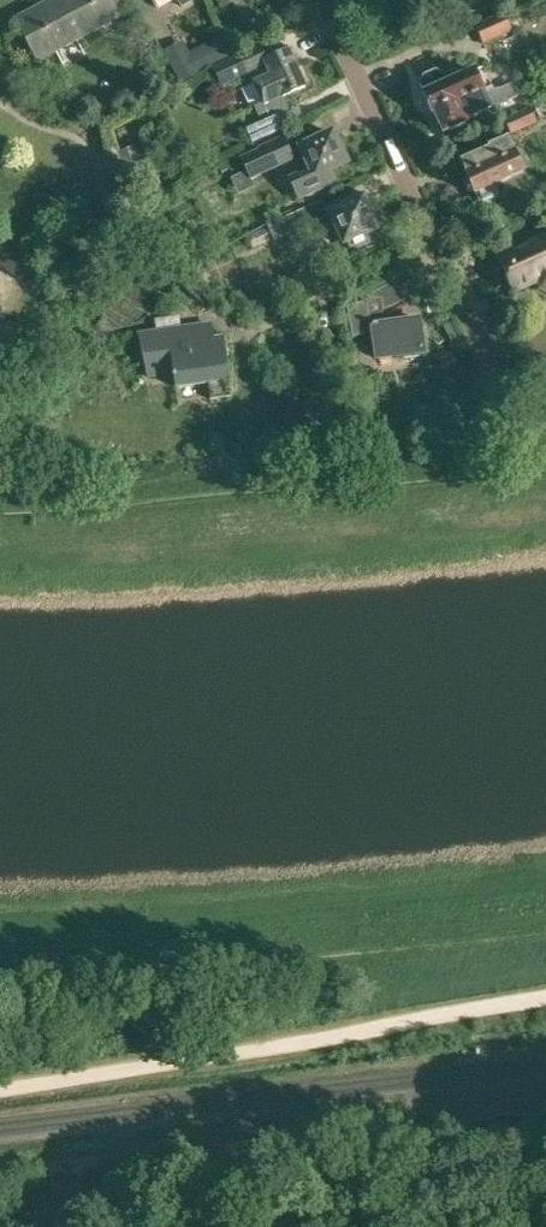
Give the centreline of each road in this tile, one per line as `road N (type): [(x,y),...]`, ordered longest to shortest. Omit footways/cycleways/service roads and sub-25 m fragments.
road 1 (track): [(0,1085),(545,997)]
road 2 (residential): [(545,434),(529,436),(322,0)]

